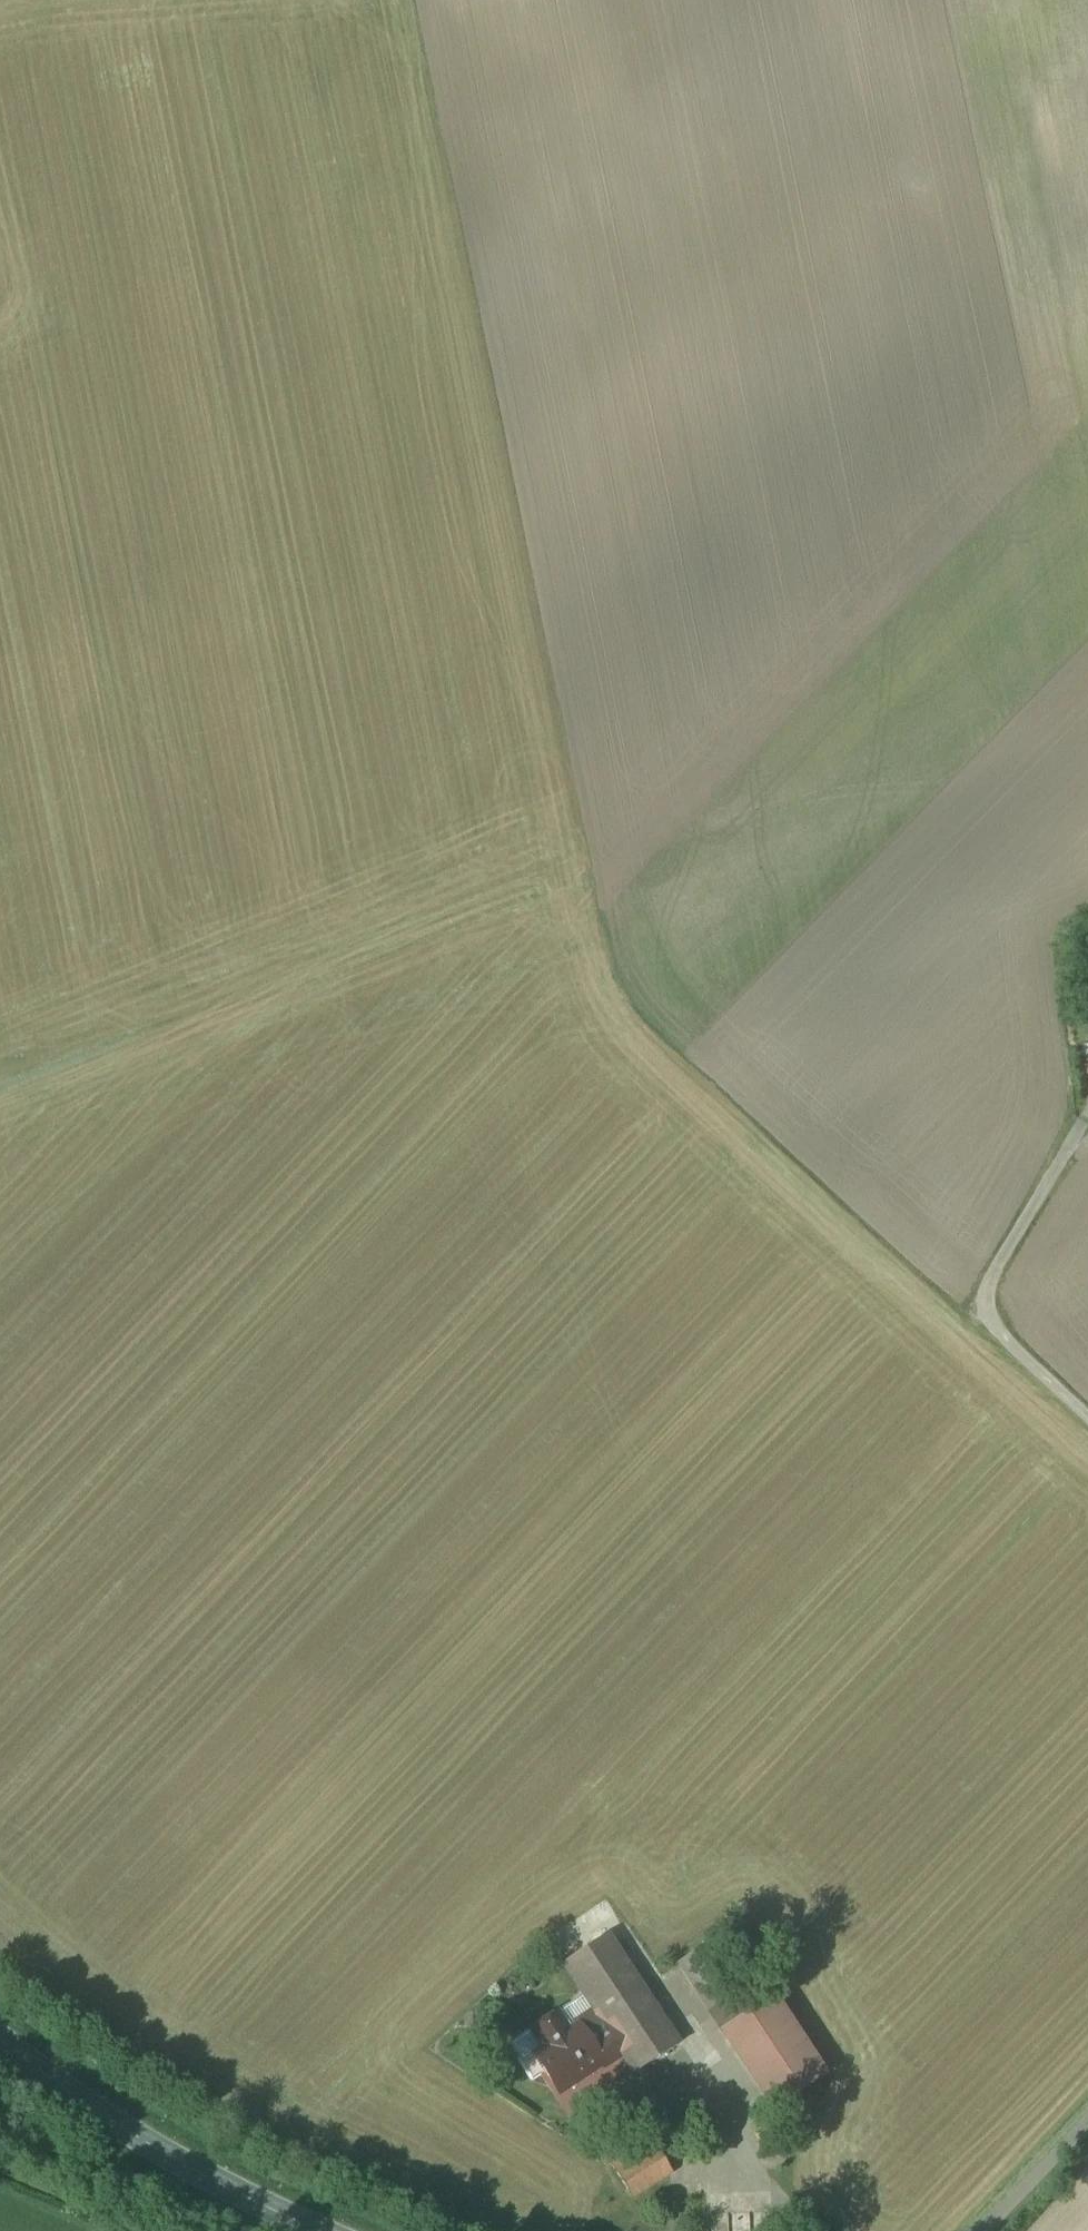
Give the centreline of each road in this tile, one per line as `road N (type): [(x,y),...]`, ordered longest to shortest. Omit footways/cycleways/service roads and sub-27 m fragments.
road 1 (tertiary): [(0,2037),(145,2142),(320,2230)]
road 2 (unclassified): [(993,2230),(1087,2130)]

